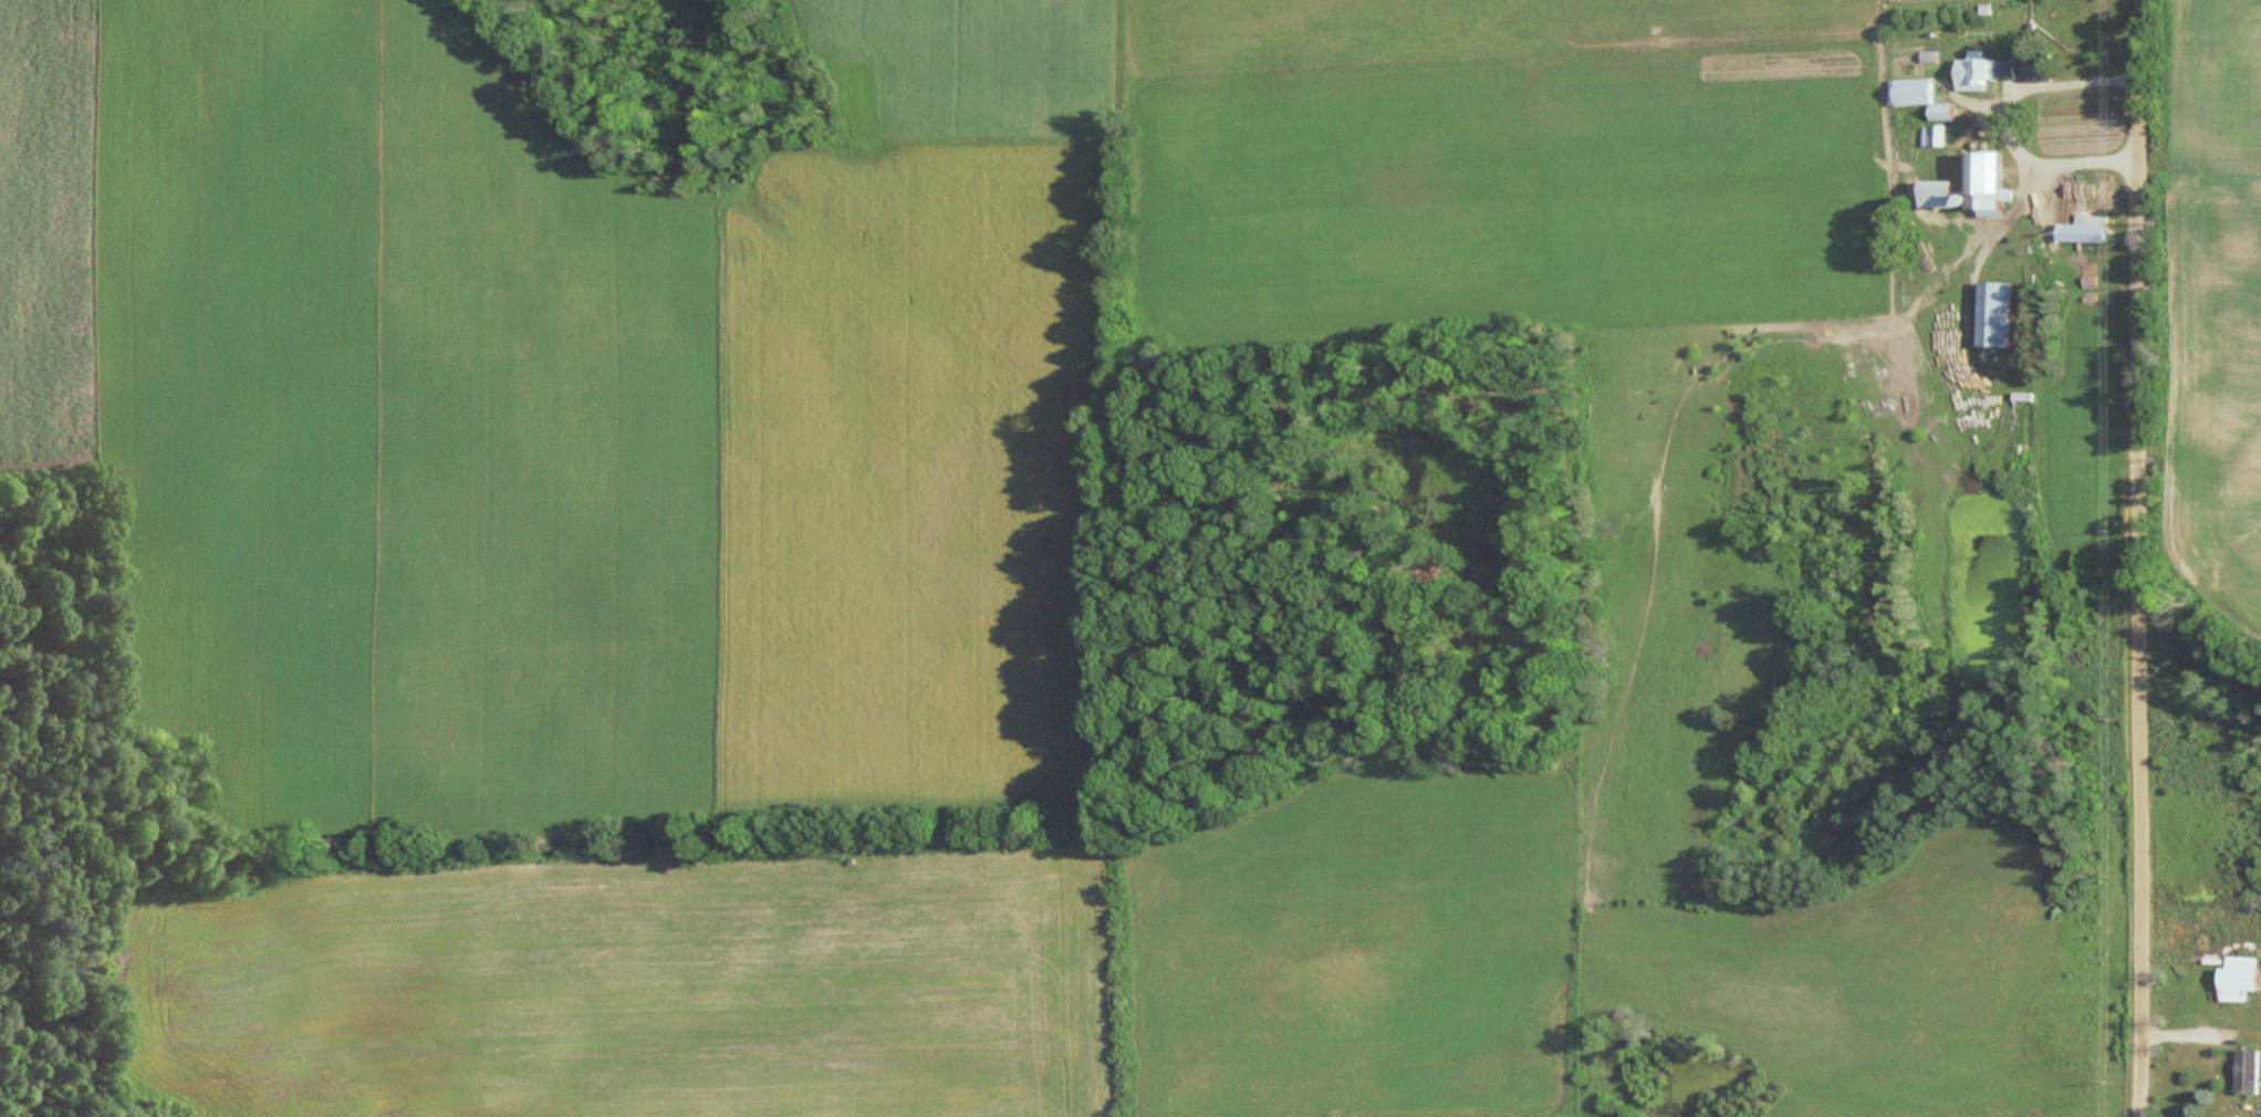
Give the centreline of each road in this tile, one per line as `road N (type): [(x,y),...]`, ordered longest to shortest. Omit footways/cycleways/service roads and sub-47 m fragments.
road 1 (residential): [(2136,1116),(2124,398),(2130,0)]

